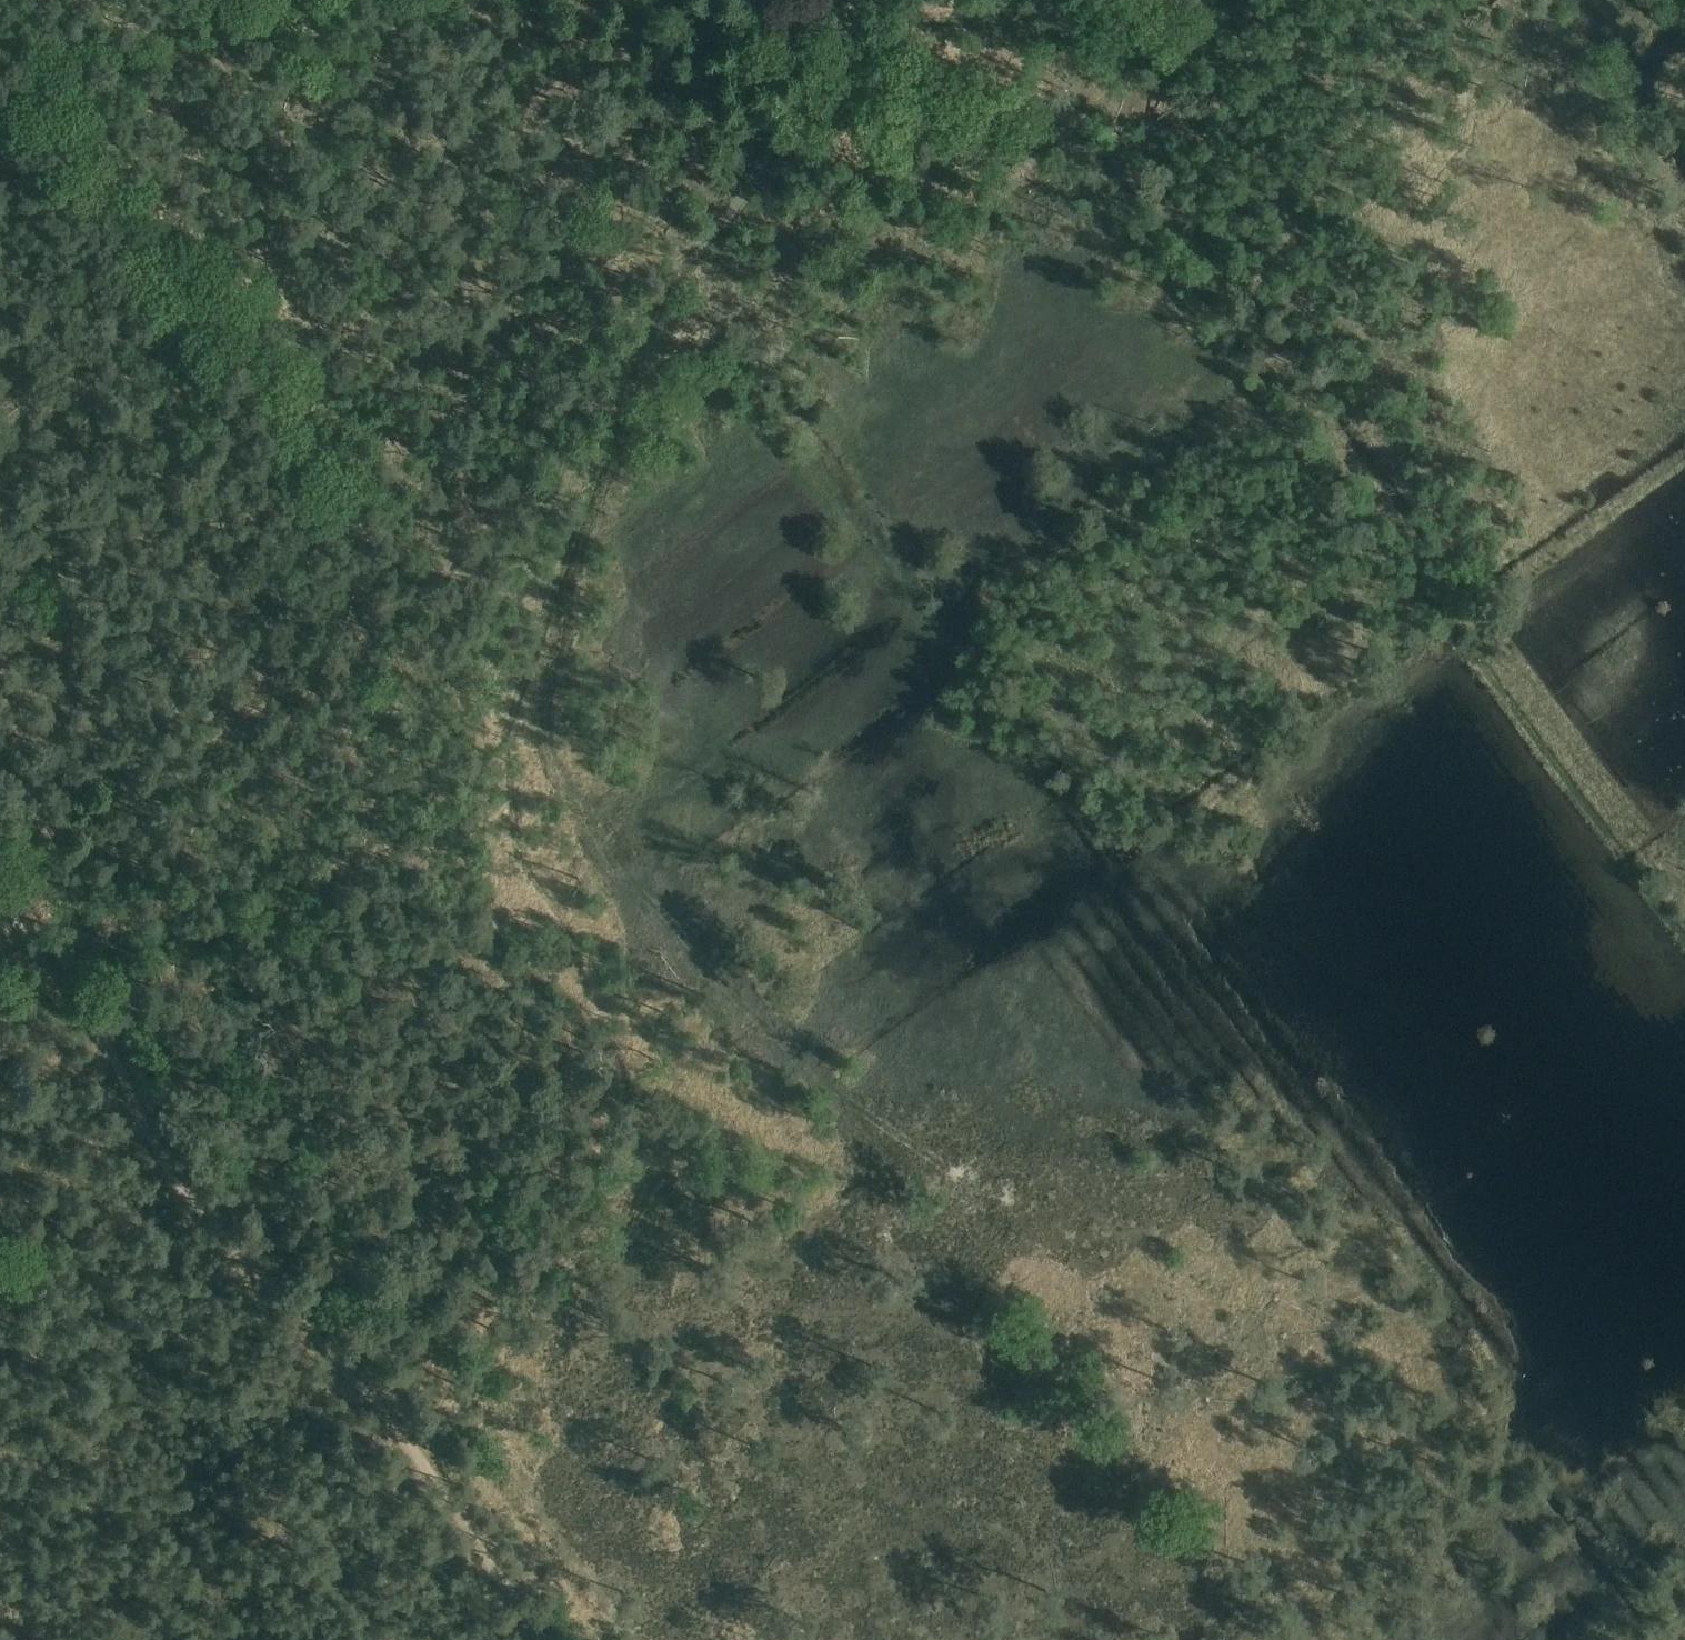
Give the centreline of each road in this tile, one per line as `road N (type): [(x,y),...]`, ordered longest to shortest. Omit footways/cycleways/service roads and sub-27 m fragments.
road 1 (track): [(0,906),(114,1059),(193,1201),(408,1445),(544,1639)]

